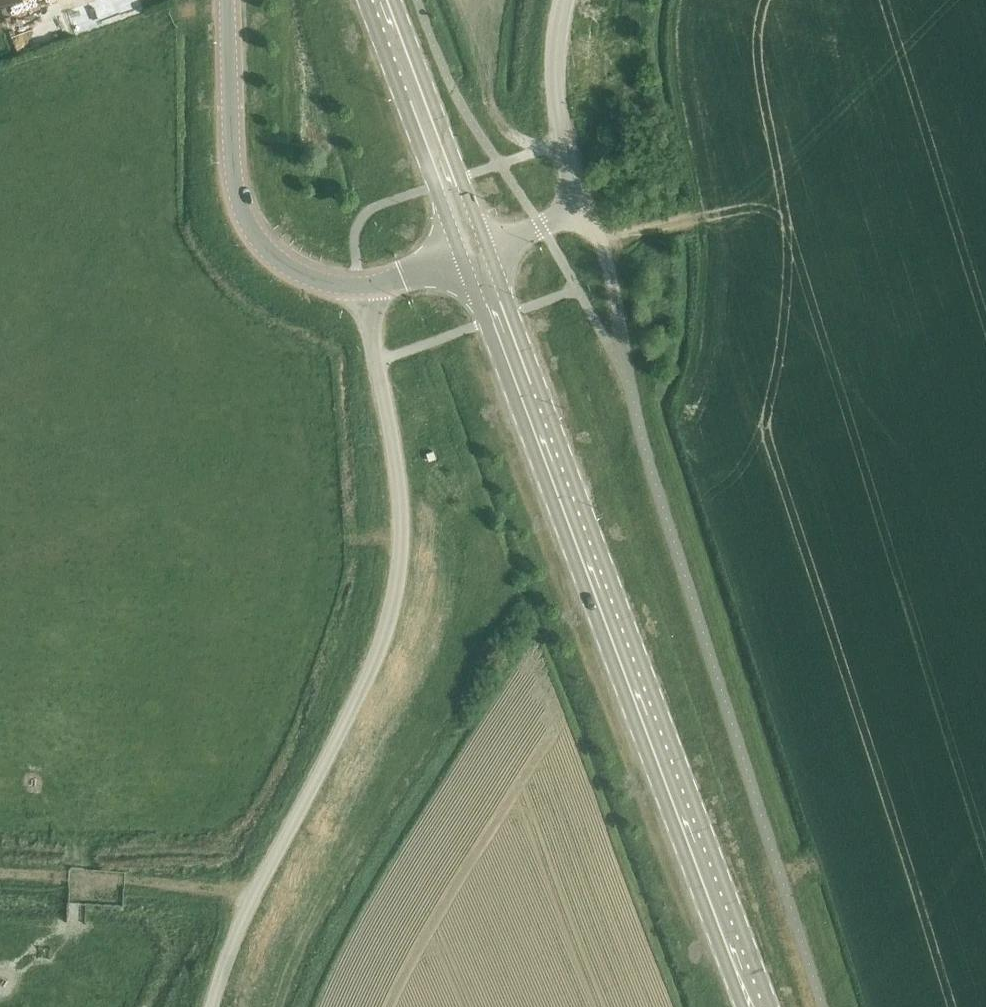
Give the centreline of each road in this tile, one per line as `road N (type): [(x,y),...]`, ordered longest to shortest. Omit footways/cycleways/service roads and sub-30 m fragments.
road 1 (secondary): [(761,1006),(473,250)]
road 2 (unclassified): [(213,1006),(252,900),(353,707),(392,601),(401,511),(361,285)]
road 3 (unclassified): [(789,903),(649,461),(590,212)]
road 4 (tertiary): [(361,285),(325,282),(277,258),(244,212),(231,137),(228,0)]
road 5 (secondary): [(381,0),(473,250)]
road 6 (track): [(0,877),(252,900)]
road 7 (unclassified): [(590,212),(560,111),(565,0)]
road 8 (unclassified): [(473,250),(590,212)]

